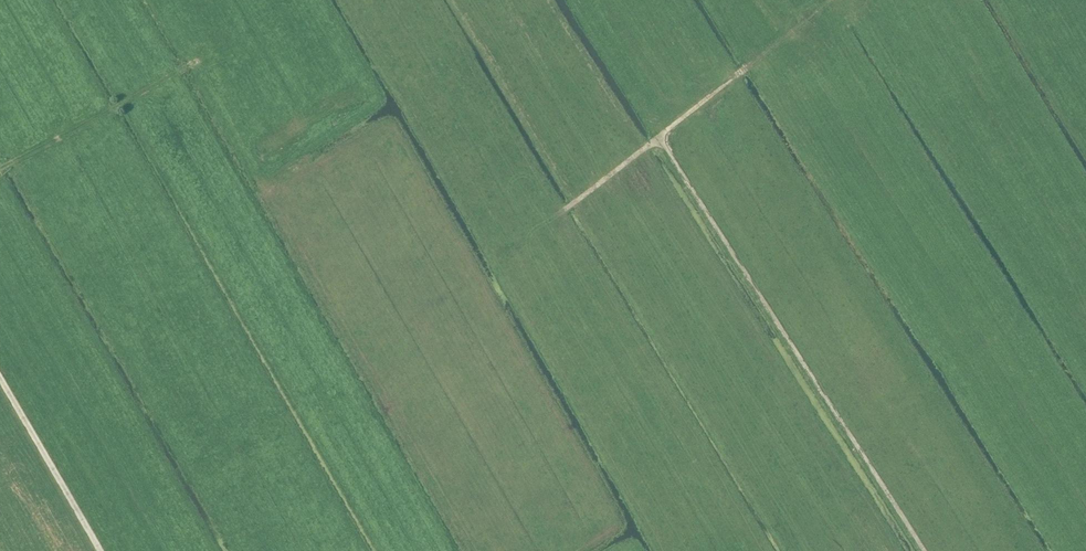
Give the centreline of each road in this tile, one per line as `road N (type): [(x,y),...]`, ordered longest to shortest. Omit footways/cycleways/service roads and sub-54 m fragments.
road 1 (track): [(923,550),(659,138)]
road 2 (track): [(565,210),(747,67)]
road 3 (track): [(0,166),(196,62)]
road 4 (track): [(101,550),(0,377)]

